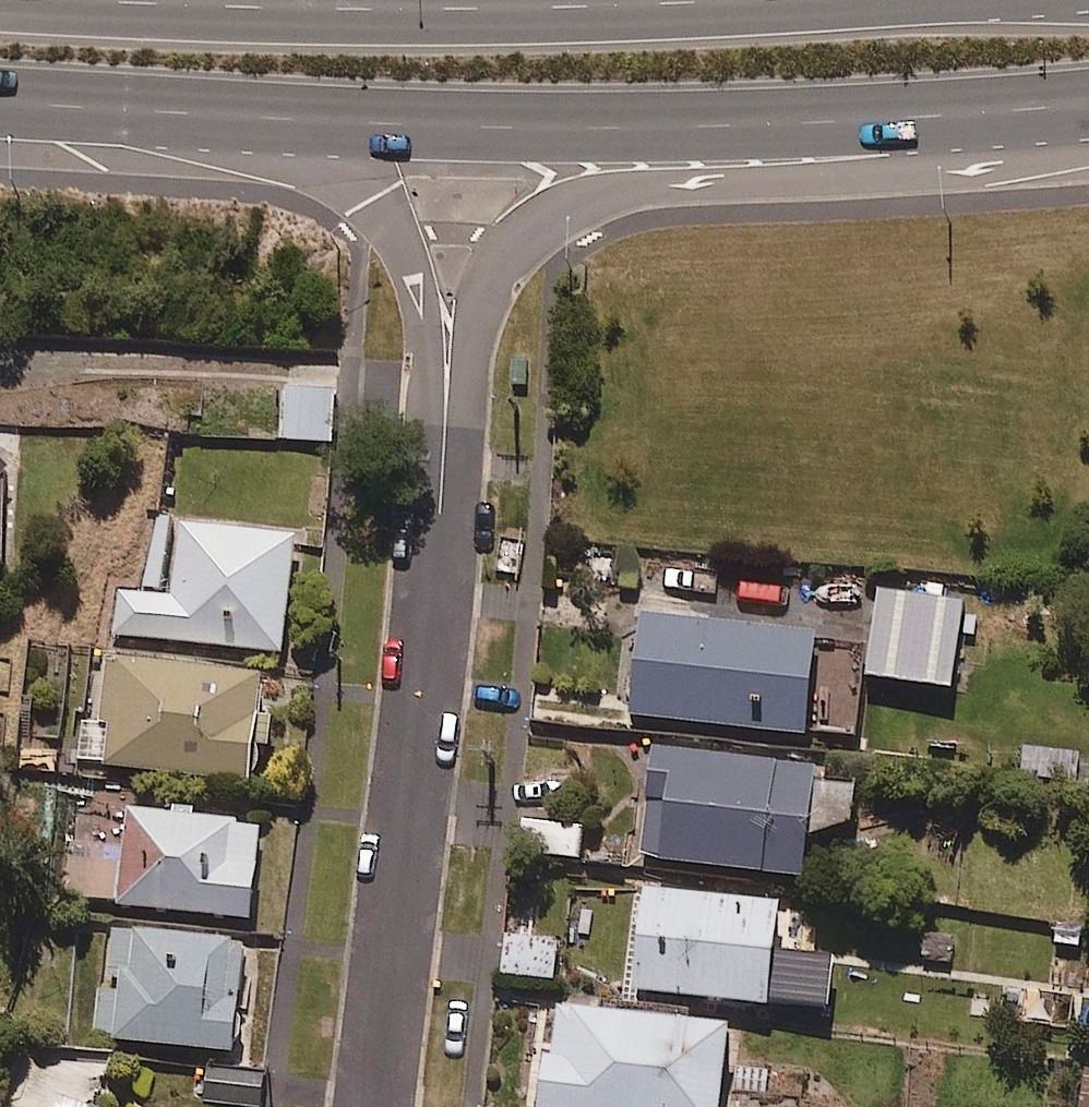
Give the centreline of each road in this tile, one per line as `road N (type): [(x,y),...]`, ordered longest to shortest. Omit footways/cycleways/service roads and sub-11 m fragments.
road 1 (trunk): [(1004,110),(614,127),(285,121)]
road 2 (residential): [(377,1106),(456,434),(447,403)]
road 3 (trunk): [(1004,110),(959,140),(907,156),(686,182),(576,206),(519,238),(486,298),(447,403)]
road 4 (trunk): [(91,0),(453,6),(714,0)]
road 5 (trunk): [(447,403),(422,302),(378,195),(285,121)]
road 6 (trunk): [(285,121),(0,104)]

